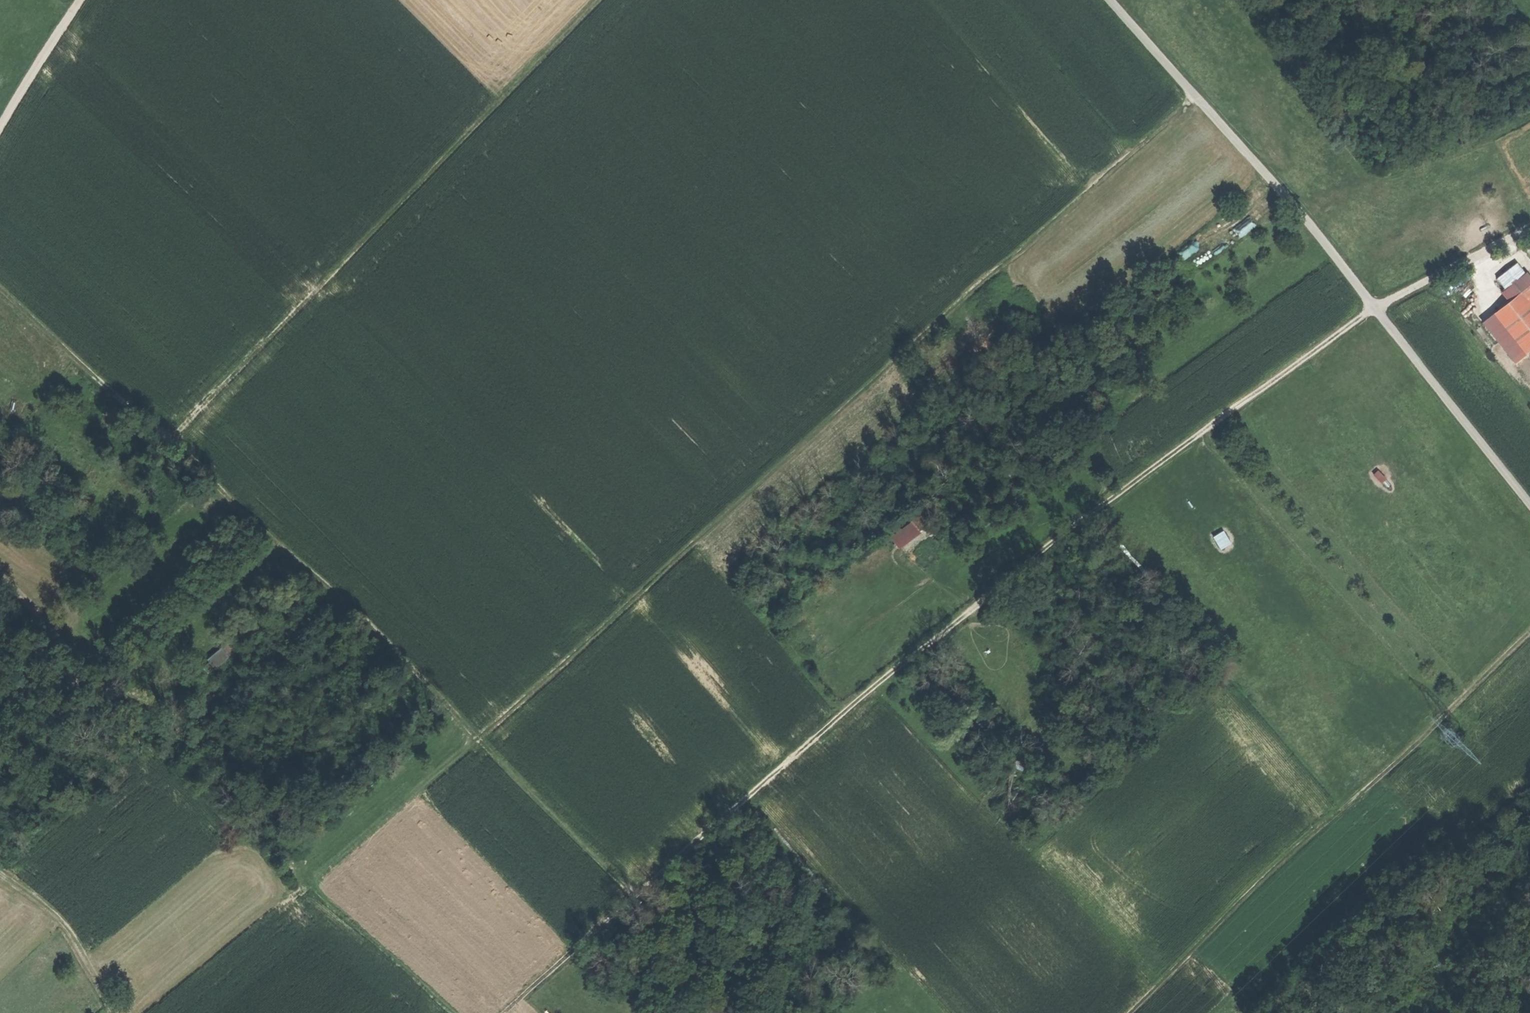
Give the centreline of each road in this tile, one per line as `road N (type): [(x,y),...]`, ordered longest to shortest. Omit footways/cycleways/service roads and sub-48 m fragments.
road 1 (track): [(1529,227),(1351,323),(1084,520),(862,697),(506,1012)]
road 2 (track): [(603,0),(177,438)]
road 3 (track): [(1128,1012),(1529,633)]
road 4 (track): [(114,1012),(66,928),(0,873)]
road 5 (track): [(0,136),(84,0)]

